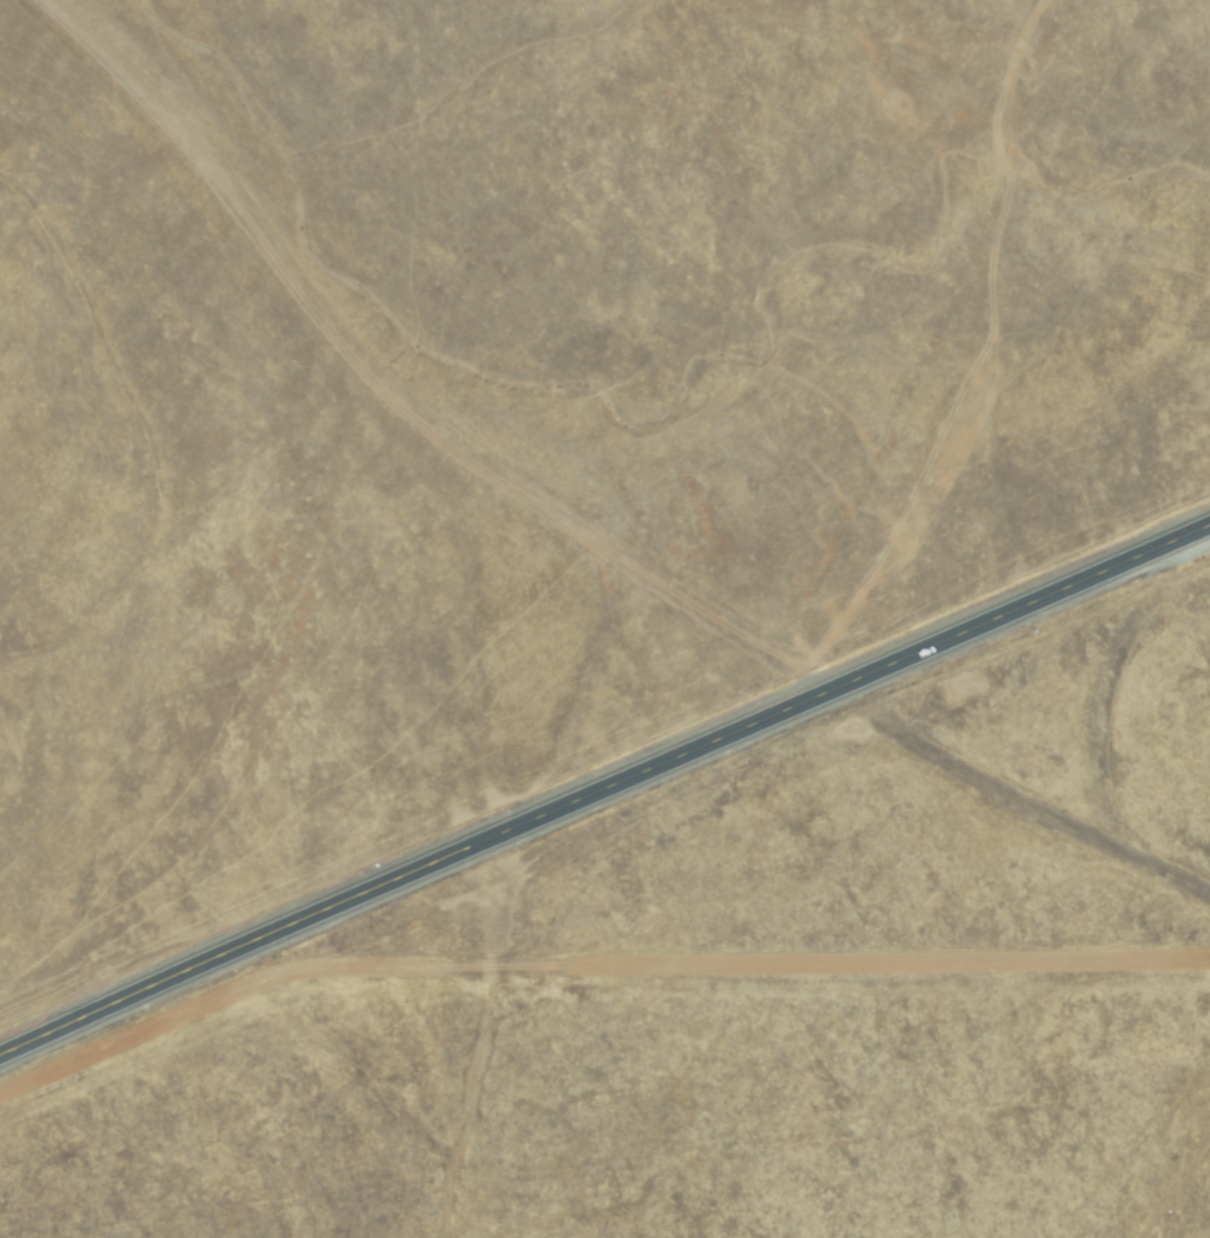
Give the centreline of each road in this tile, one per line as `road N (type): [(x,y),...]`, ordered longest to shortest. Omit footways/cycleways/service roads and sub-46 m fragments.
road 1 (tertiary): [(0,1052),(1209,526)]
road 2 (track): [(798,670),(423,425),(302,292),(203,157),(48,0)]
road 3 (track): [(824,693),(798,670),(801,595),(936,369),(1014,174),(1011,55),(1043,0)]

